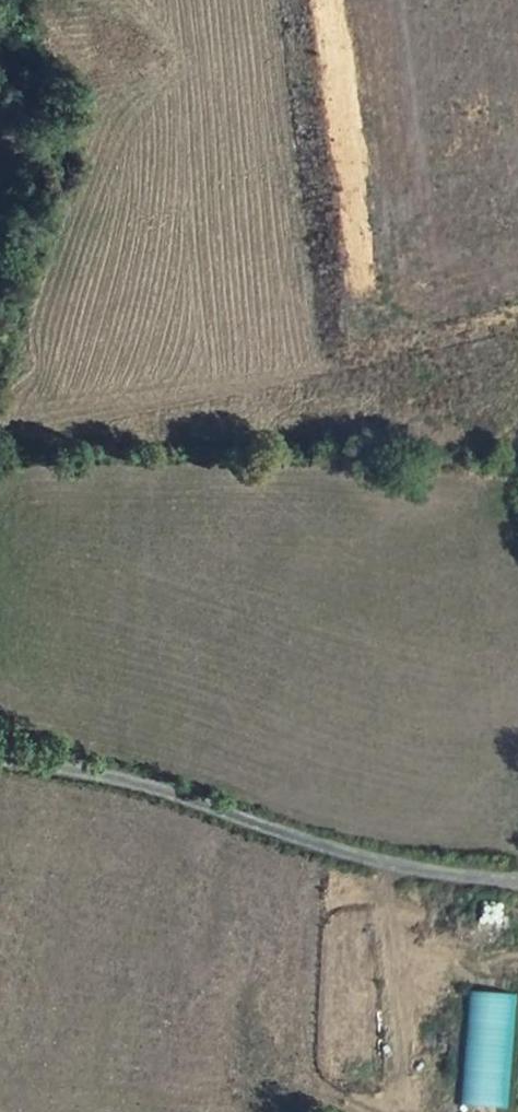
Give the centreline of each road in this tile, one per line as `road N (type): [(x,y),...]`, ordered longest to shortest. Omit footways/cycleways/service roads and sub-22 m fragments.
road 1 (unclassified): [(517,877),(371,856),(115,774),(0,755)]

